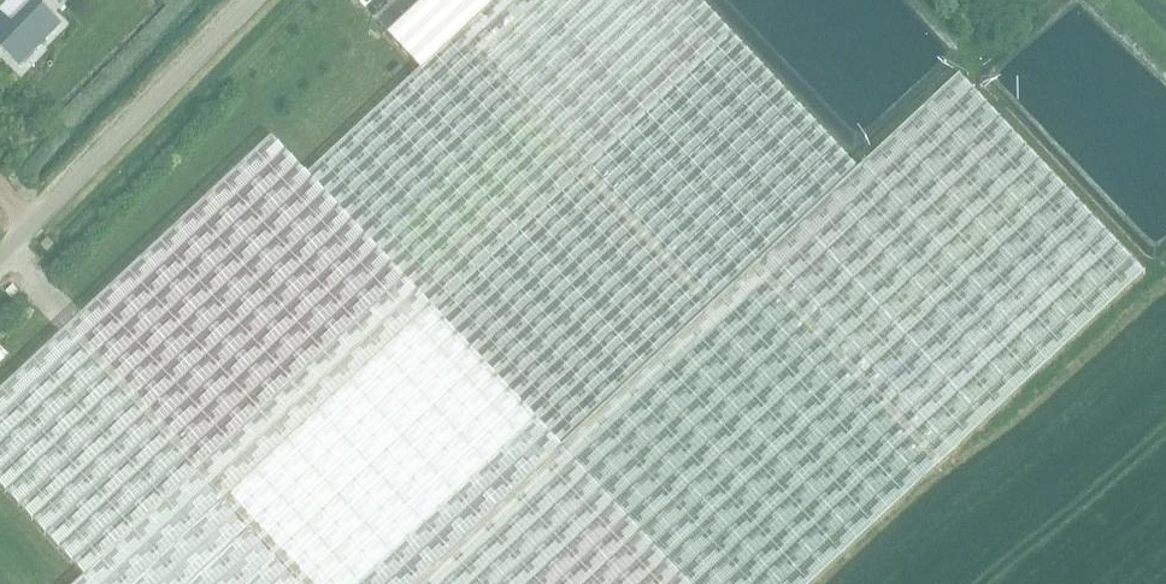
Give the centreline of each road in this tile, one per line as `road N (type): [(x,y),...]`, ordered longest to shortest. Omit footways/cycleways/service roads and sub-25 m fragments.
road 1 (unclassified): [(0,251),(249,0)]

